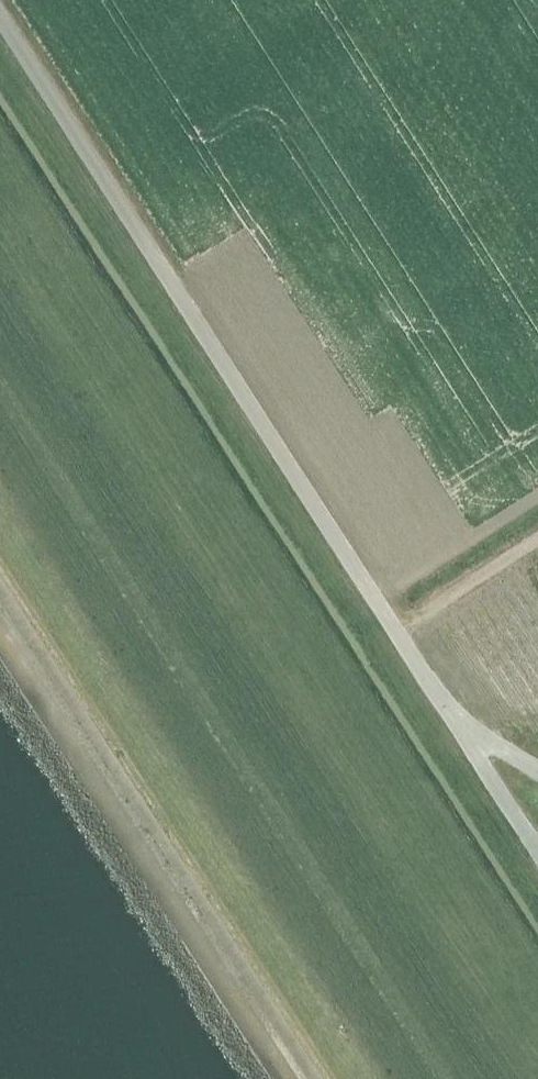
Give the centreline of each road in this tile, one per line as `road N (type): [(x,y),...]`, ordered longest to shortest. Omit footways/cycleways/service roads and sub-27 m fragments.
road 1 (unclassified): [(315,1078),(0,589)]

